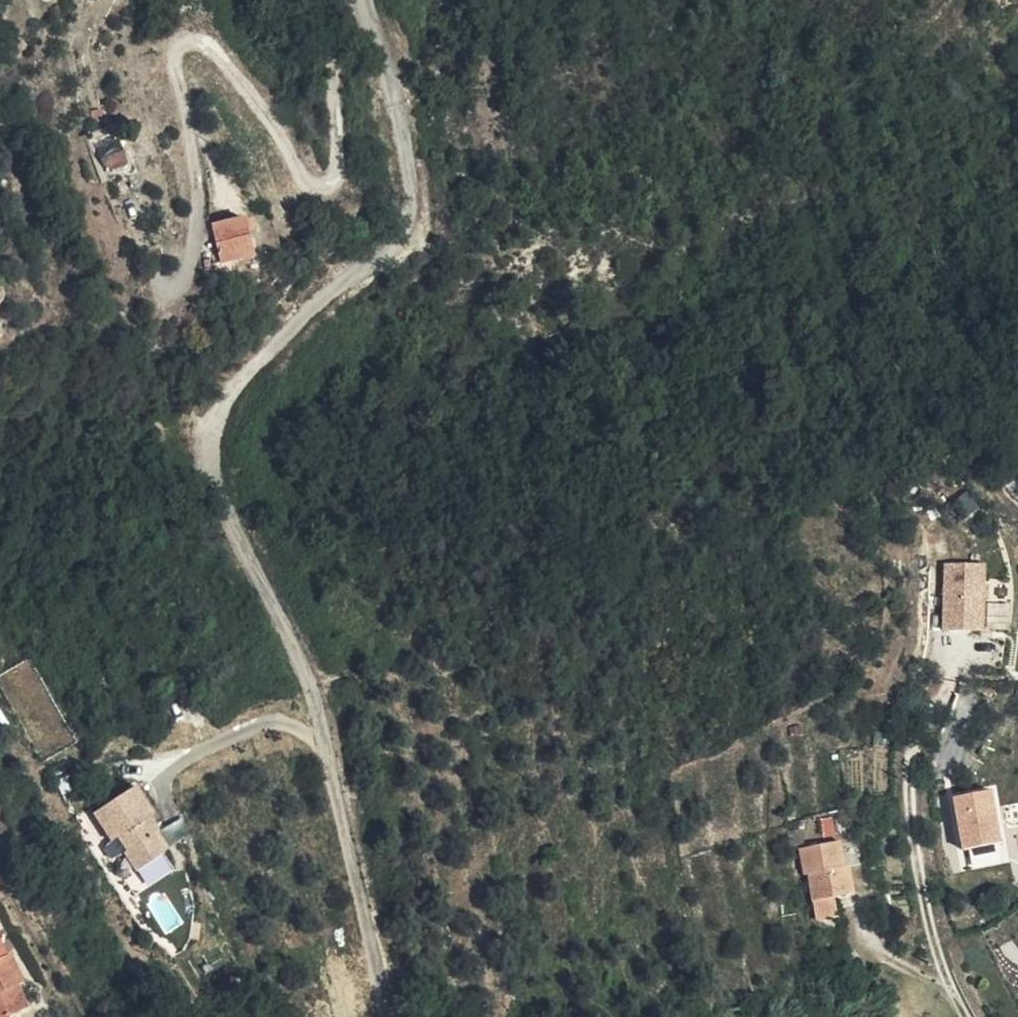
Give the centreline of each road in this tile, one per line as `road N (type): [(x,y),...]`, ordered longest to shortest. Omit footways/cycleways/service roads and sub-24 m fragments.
road 1 (residential): [(384,1016),(306,670),(225,518),(206,458),(211,408),(282,332),(398,235),(408,188),(391,73),(363,0)]

